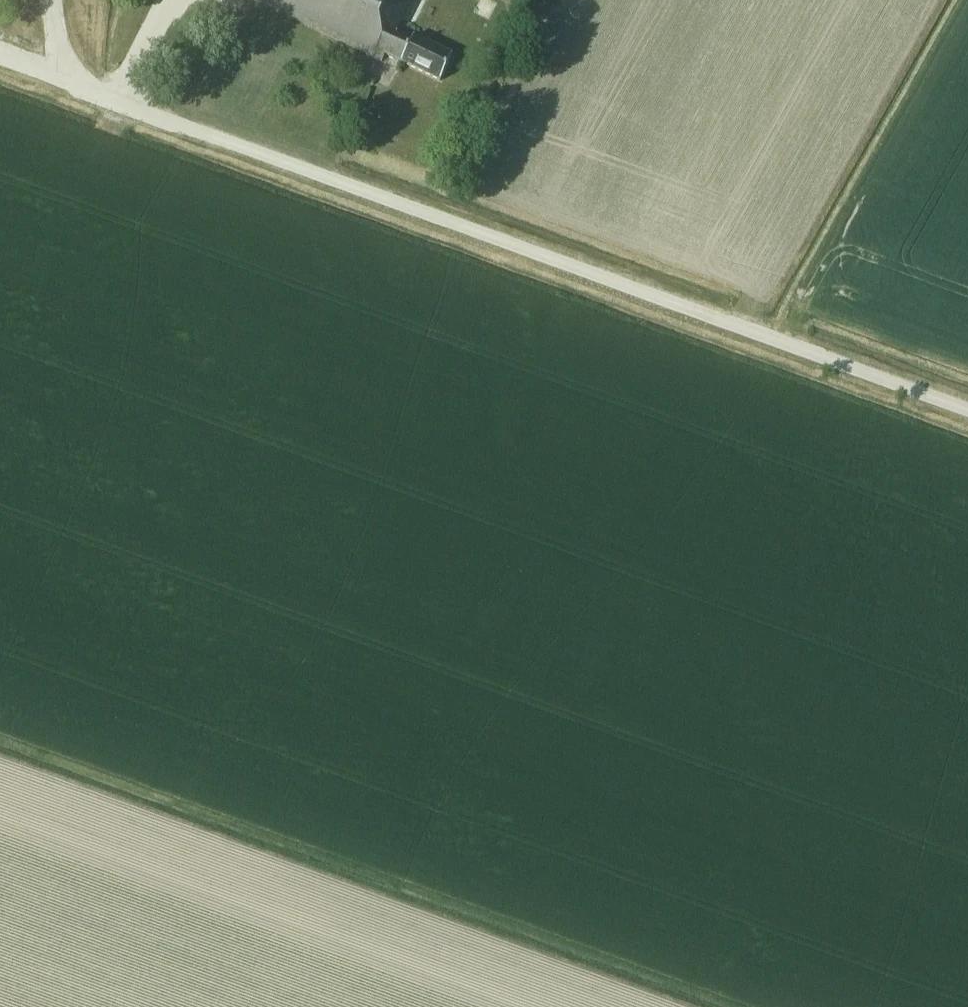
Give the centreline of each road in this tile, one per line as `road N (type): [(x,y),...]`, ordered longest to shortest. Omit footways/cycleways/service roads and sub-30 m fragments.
road 1 (unclassified): [(71,86),(967,413)]

